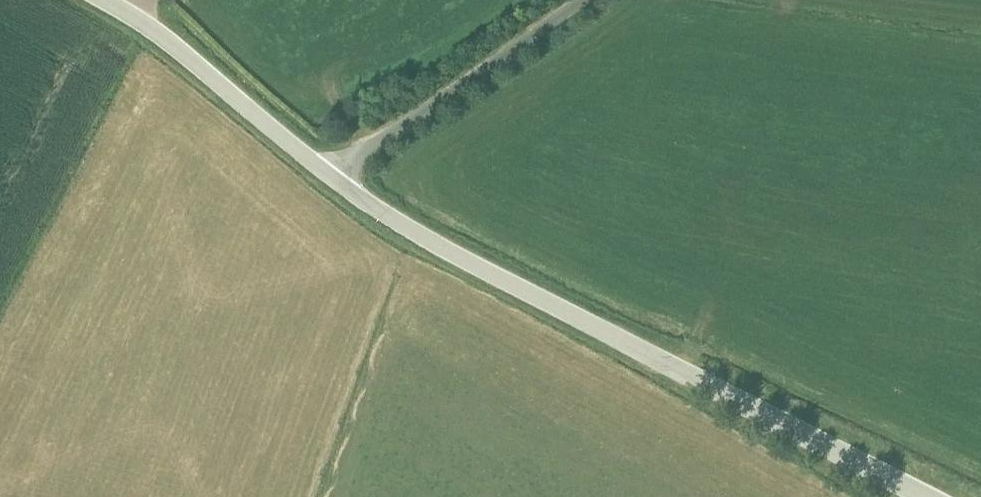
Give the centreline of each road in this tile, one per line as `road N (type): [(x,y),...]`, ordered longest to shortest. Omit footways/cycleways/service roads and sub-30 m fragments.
road 1 (unclassified): [(913,496),(400,226),(338,176)]
road 2 (unclassified): [(338,176),(587,0)]
road 3 (unclassified): [(338,176),(106,0)]

